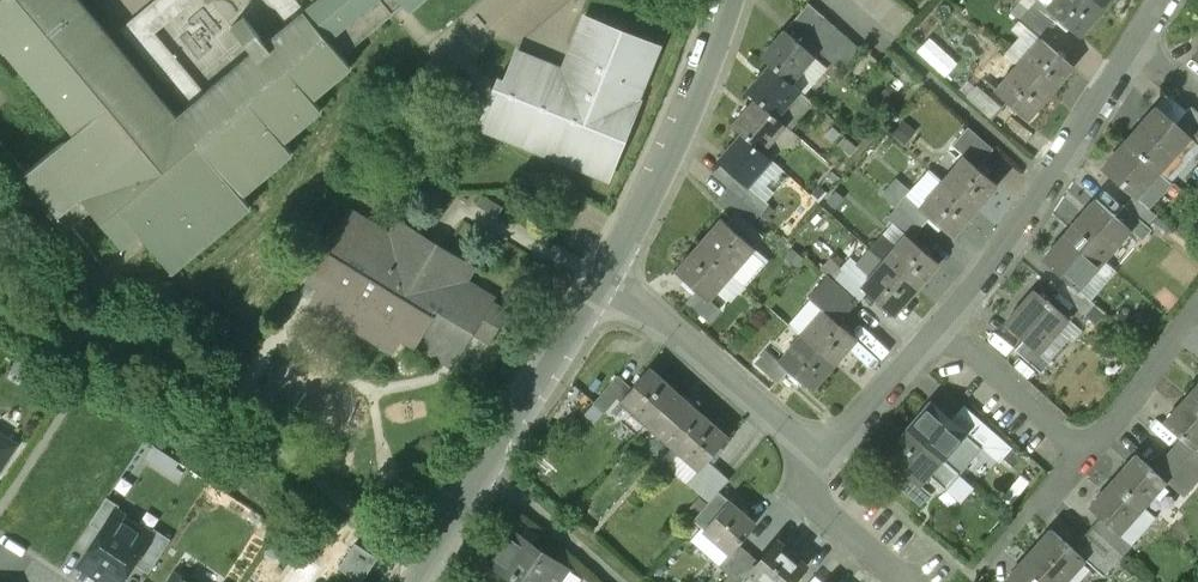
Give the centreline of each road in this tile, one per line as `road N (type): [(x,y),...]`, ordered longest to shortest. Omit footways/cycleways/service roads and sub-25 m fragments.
road 1 (residential): [(1197,300),(1080,460),(939,336)]
road 2 (residential): [(1139,39),(939,336)]
road 3 (tertiary): [(600,292),(415,581)]
road 4 (tertiary): [(723,0),(669,160),(600,292)]
road 5 (residential): [(825,461),(648,309),(600,292)]
road 6 (residential): [(825,461),(796,497),(897,581)]
road 7 (residential): [(939,336),(825,461)]
road 8 (track): [(608,581),(483,474)]

